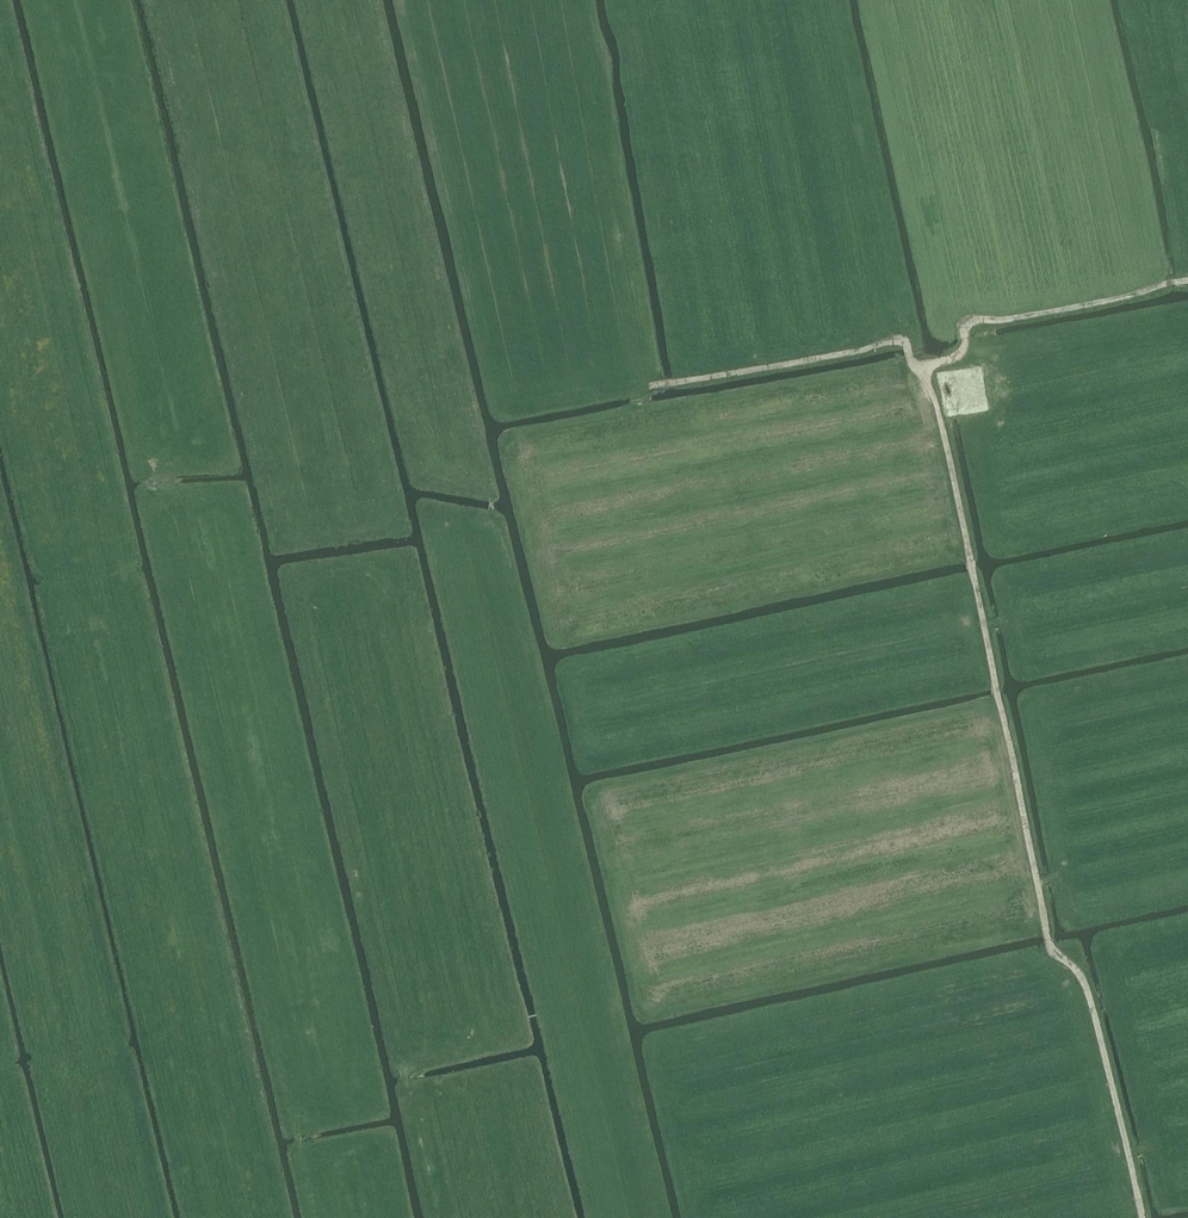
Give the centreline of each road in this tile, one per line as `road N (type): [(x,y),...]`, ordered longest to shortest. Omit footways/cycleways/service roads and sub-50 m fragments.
road 1 (track): [(1187,283),(976,320),(966,327),(963,349),(928,374),(1053,952),(1079,972),(1143,1217)]
road 2 (track): [(649,387),(902,339),(928,374)]

